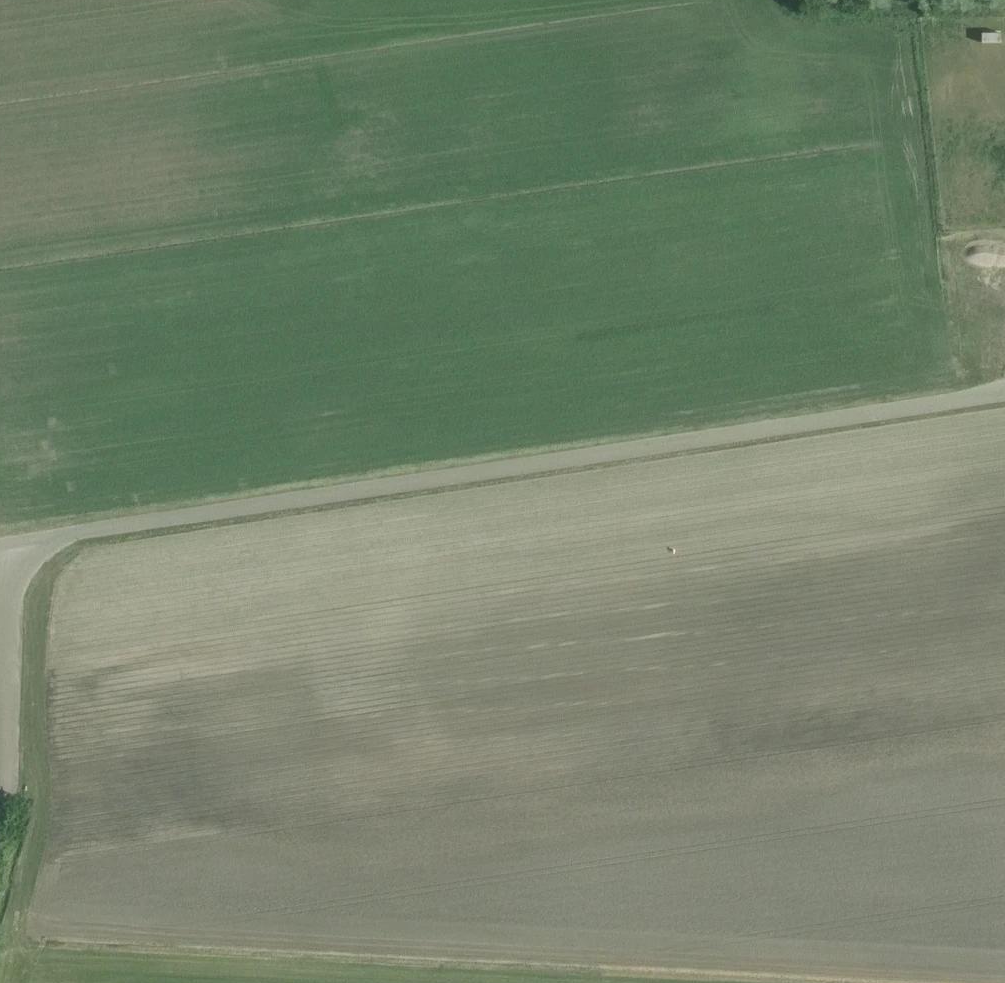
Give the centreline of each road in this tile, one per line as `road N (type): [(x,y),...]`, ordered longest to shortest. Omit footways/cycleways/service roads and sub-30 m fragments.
road 1 (unclassified): [(0,547),(1004,389)]

